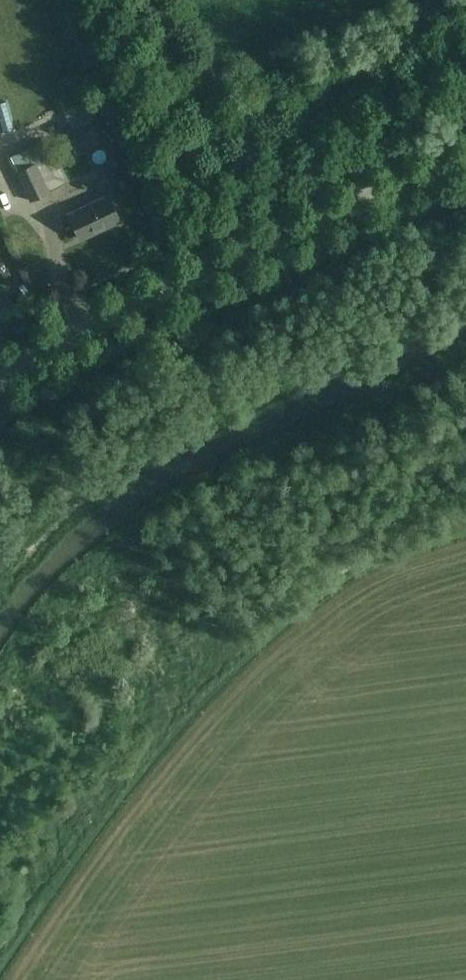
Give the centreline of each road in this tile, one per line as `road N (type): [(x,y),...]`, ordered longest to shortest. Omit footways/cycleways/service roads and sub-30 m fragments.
road 1 (tertiary): [(0,385),(53,350),(465,147)]

